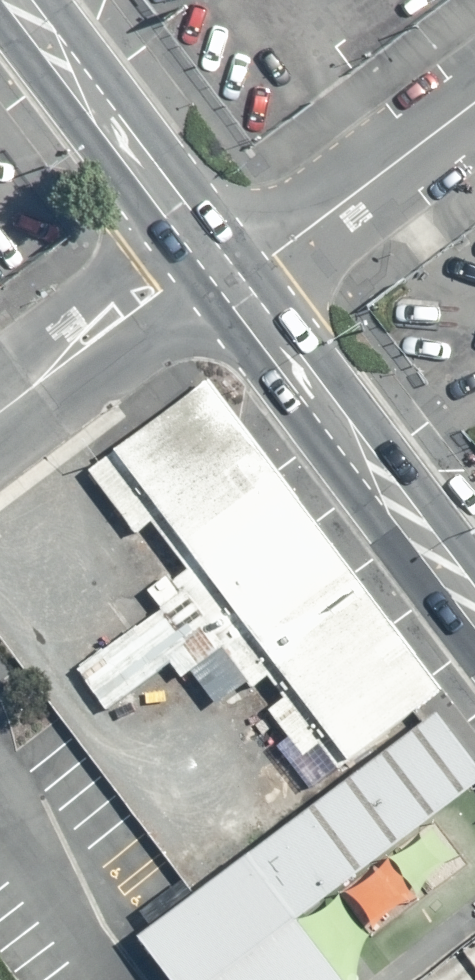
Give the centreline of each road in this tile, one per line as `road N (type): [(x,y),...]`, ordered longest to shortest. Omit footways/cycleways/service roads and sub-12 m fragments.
road 1 (secondary): [(474,654),(190,284)]
road 2 (secondary): [(249,266),(474,568)]
road 3 (secondary): [(50,0),(249,266)]
road 4 (secondary): [(190,284),(0,25)]
road 5 (residential): [(249,266),(274,258),(474,105)]
road 6 (residential): [(190,284),(165,292),(0,415)]

